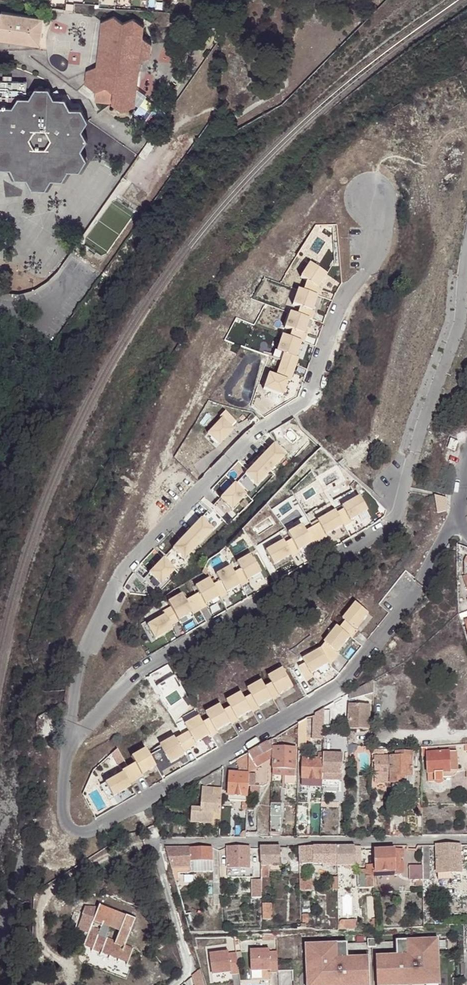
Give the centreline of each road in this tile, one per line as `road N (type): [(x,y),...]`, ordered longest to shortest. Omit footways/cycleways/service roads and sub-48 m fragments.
road 1 (residential): [(466,253),(460,316),(391,520),(143,670),(67,747)]
road 2 (residential): [(67,747),(84,658),(124,566),(244,439),(305,398),(336,312),(378,257),(382,226),(372,199)]
road 3 (residential): [(460,517),(422,584),(341,686),(82,835),(65,823),(67,747)]
road 4 (residential): [(466,840),(161,843),(187,963),(175,984)]

